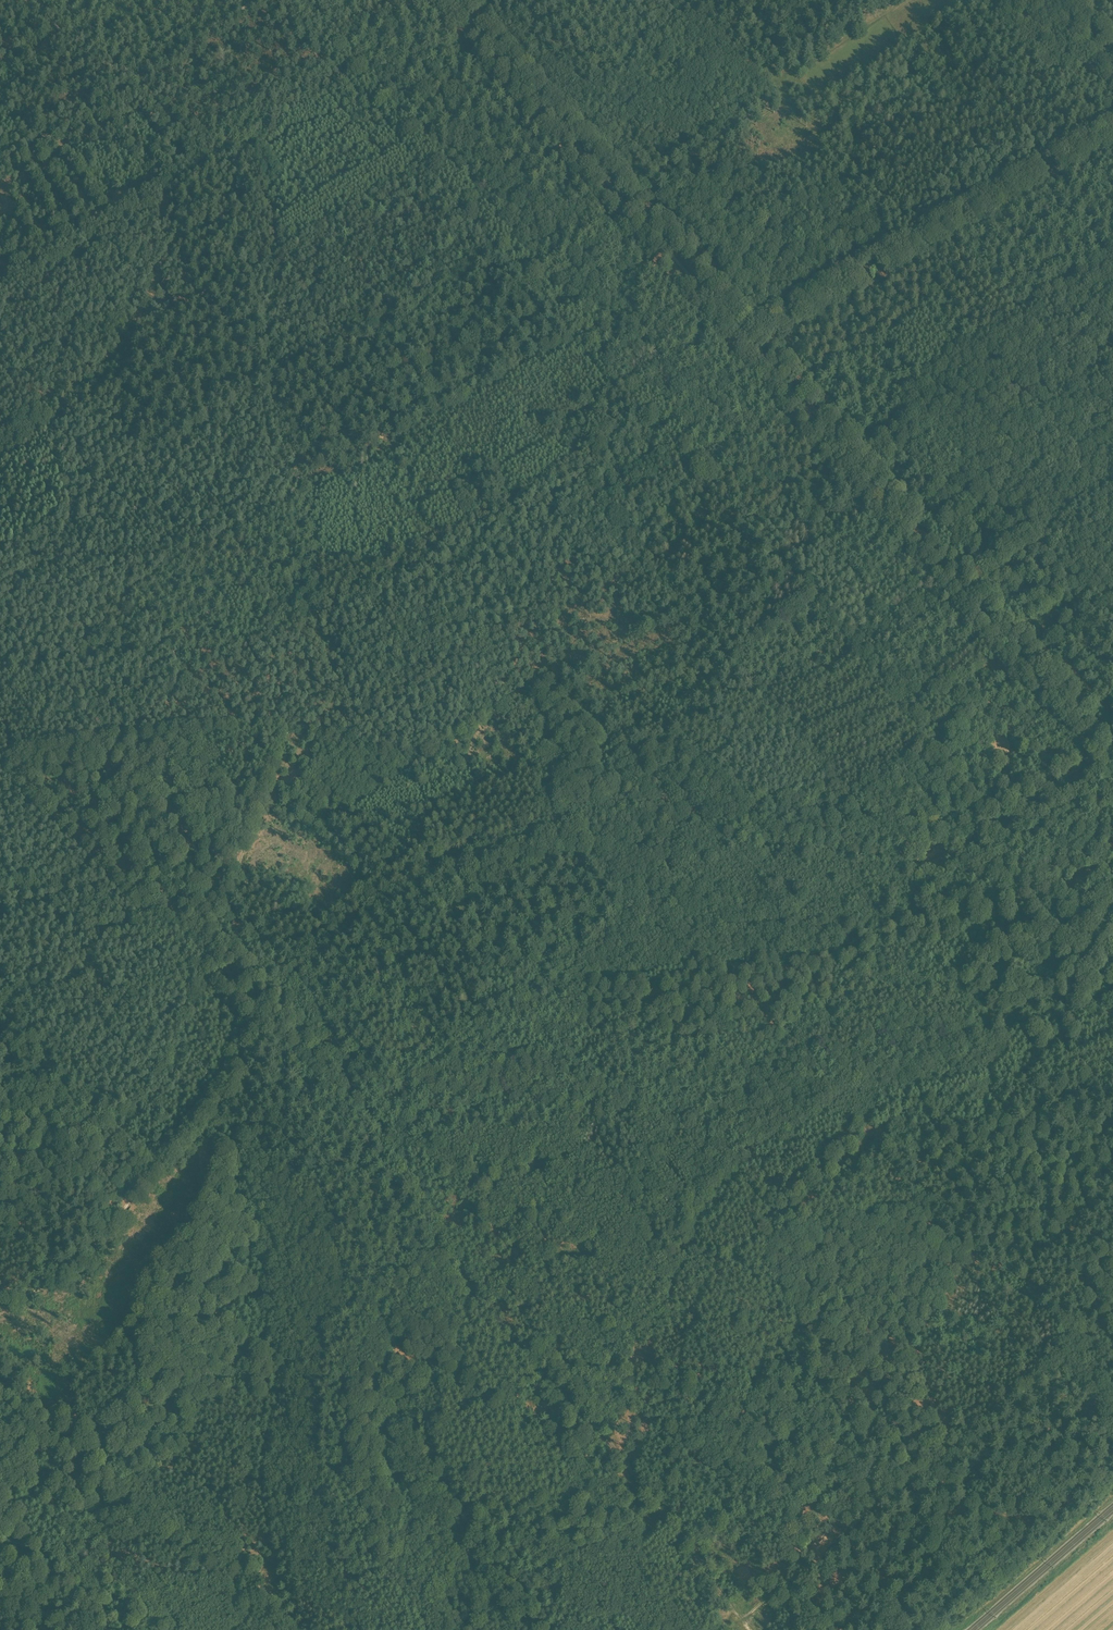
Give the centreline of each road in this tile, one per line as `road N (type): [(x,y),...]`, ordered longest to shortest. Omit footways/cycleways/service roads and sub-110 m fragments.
road 1 (track): [(0,766),(131,900),(192,940),(251,1011),(344,1088),(508,1333),(611,1445),(733,1609),(720,1629)]
road 2 (track): [(928,867),(810,852),(642,803),(581,812),(413,870),(344,915),(262,994),(216,1094),(84,1261),(0,1303)]
road 3 (track): [(344,1088),(548,1069),(765,1137),(867,1079),(1112,990)]
road 4 (track): [(903,862),(587,504),(606,385),(510,266)]
road 5 (track): [(4,769),(14,753),(107,736),(272,724),(409,753),(546,679),(659,804)]
road 6 (track): [(627,205),(1103,753)]
road 7 (track): [(0,550),(494,257)]
road 8 (track): [(0,1185),(36,1155),(106,1130),(155,1066),(207,953),(286,725)]
road 9 (track): [(107,736),(594,452)]
road 10 (track): [(0,426),(419,165)]
road 11 (track): [(346,722),(306,504),(246,272)]
road 12 (track): [(1097,141),(747,342)]
road 13 (track): [(0,301),(215,161),(196,126),(143,88)]
road 14 (track): [(329,734),(641,557)]
road 15 (track): [(0,662),(302,491)]
road 16 (track): [(494,257),(279,0)]
road 17 (track): [(448,0),(627,205)]
road 18 (track): [(255,0),(135,79),(63,33),(39,0)]
road 19 (track): [(995,822),(836,626)]
road 20 (track): [(1103,753),(928,867)]
road 21 (track): [(928,867),(1019,889),(1112,925)]
road 22 (track): [(627,205),(784,99)]
road 23 (track): [(958,585),(1112,480)]
road 24 (track): [(126,592),(163,631),(225,727)]
road 25 (track): [(765,1137),(711,1190),(674,1269)]
road 26 (track): [(0,170),(135,79)]
road 27 (track): [(550,679),(680,605)]
road 28 (track): [(510,266),(543,256),(627,205)]
road 29 (track): [(0,1558),(70,1594),(102,1629)]

